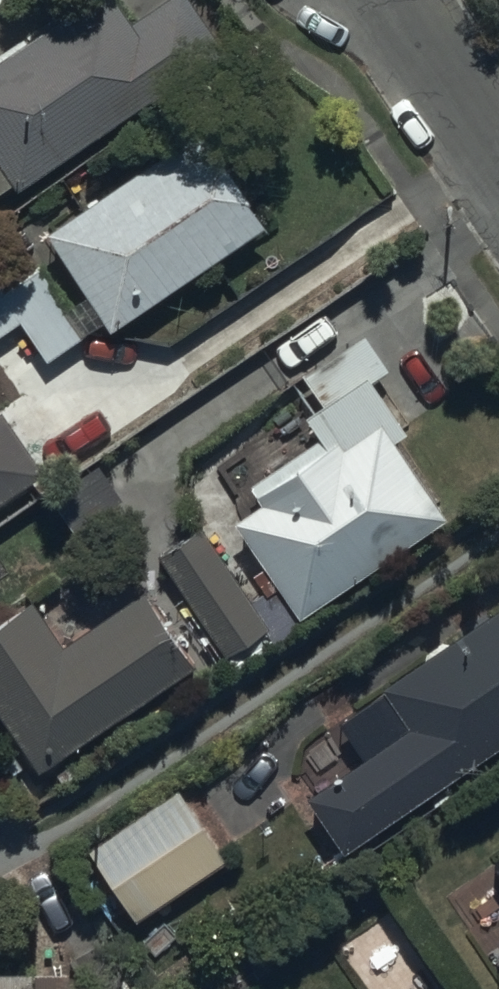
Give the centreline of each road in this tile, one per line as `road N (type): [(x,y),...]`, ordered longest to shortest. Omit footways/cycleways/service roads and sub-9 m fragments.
road 1 (residential): [(498,163),(389,0)]

